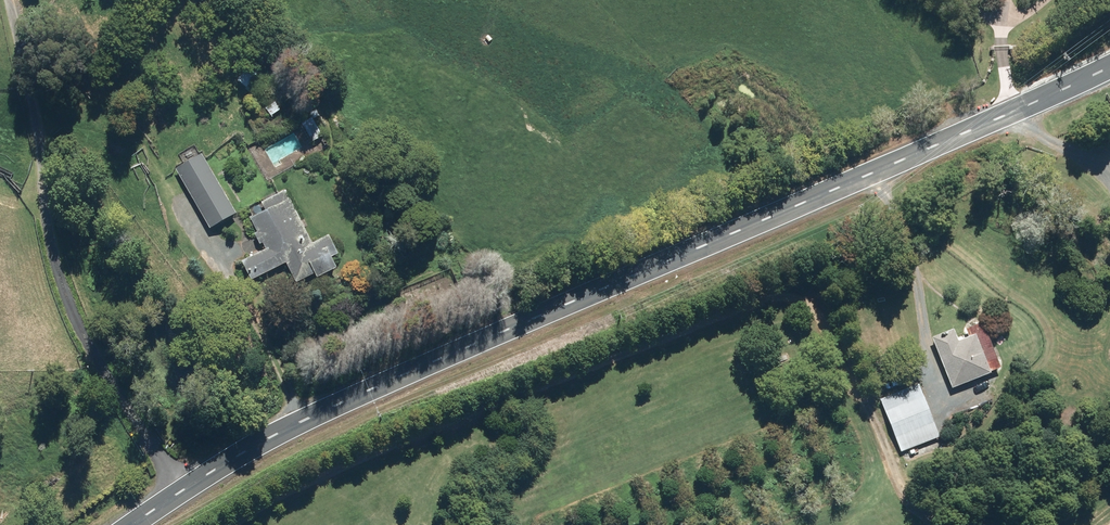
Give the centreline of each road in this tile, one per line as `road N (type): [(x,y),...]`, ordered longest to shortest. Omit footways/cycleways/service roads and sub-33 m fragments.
road 1 (secondary): [(1109,68),(371,389),(239,454),(133,524)]
road 2 (track): [(948,524),(917,506),(853,351),(814,311),(787,300),(307,491),(252,524)]

